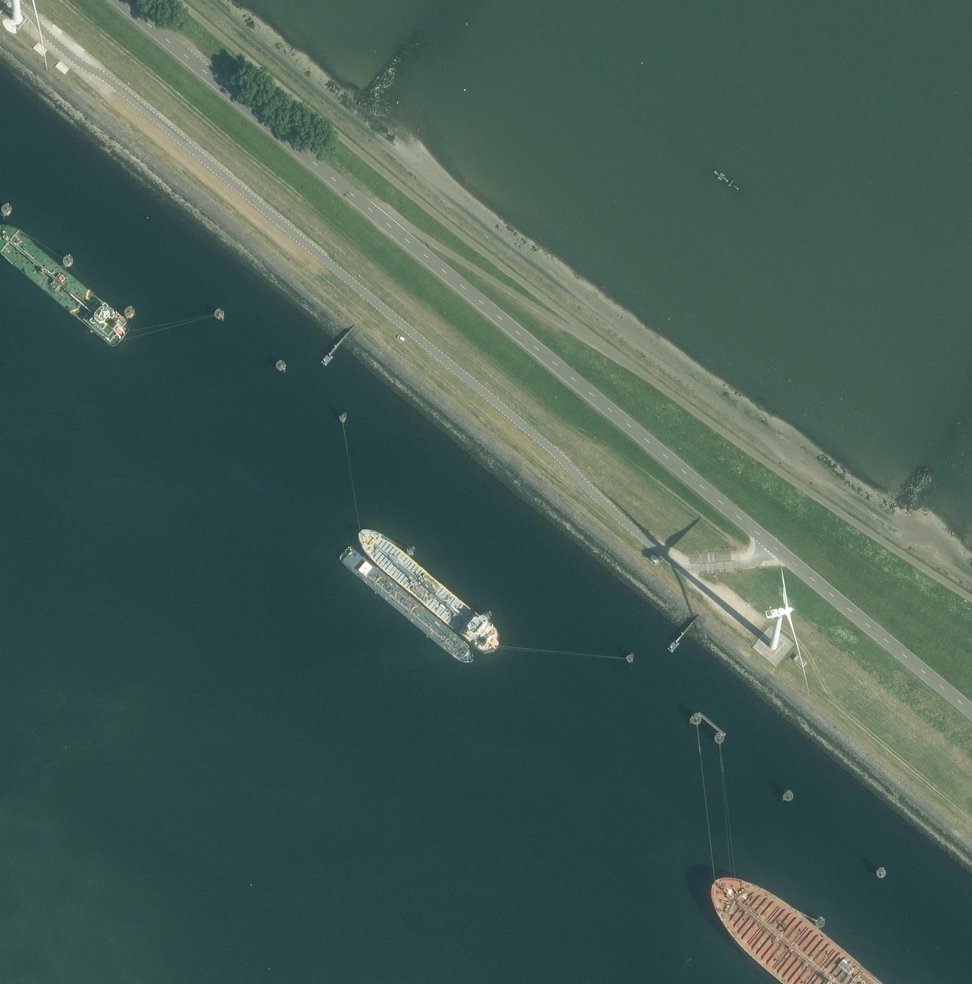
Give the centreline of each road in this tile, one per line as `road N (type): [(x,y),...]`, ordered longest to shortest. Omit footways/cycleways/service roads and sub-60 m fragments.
road 1 (tertiary): [(971,711),(119,0)]

